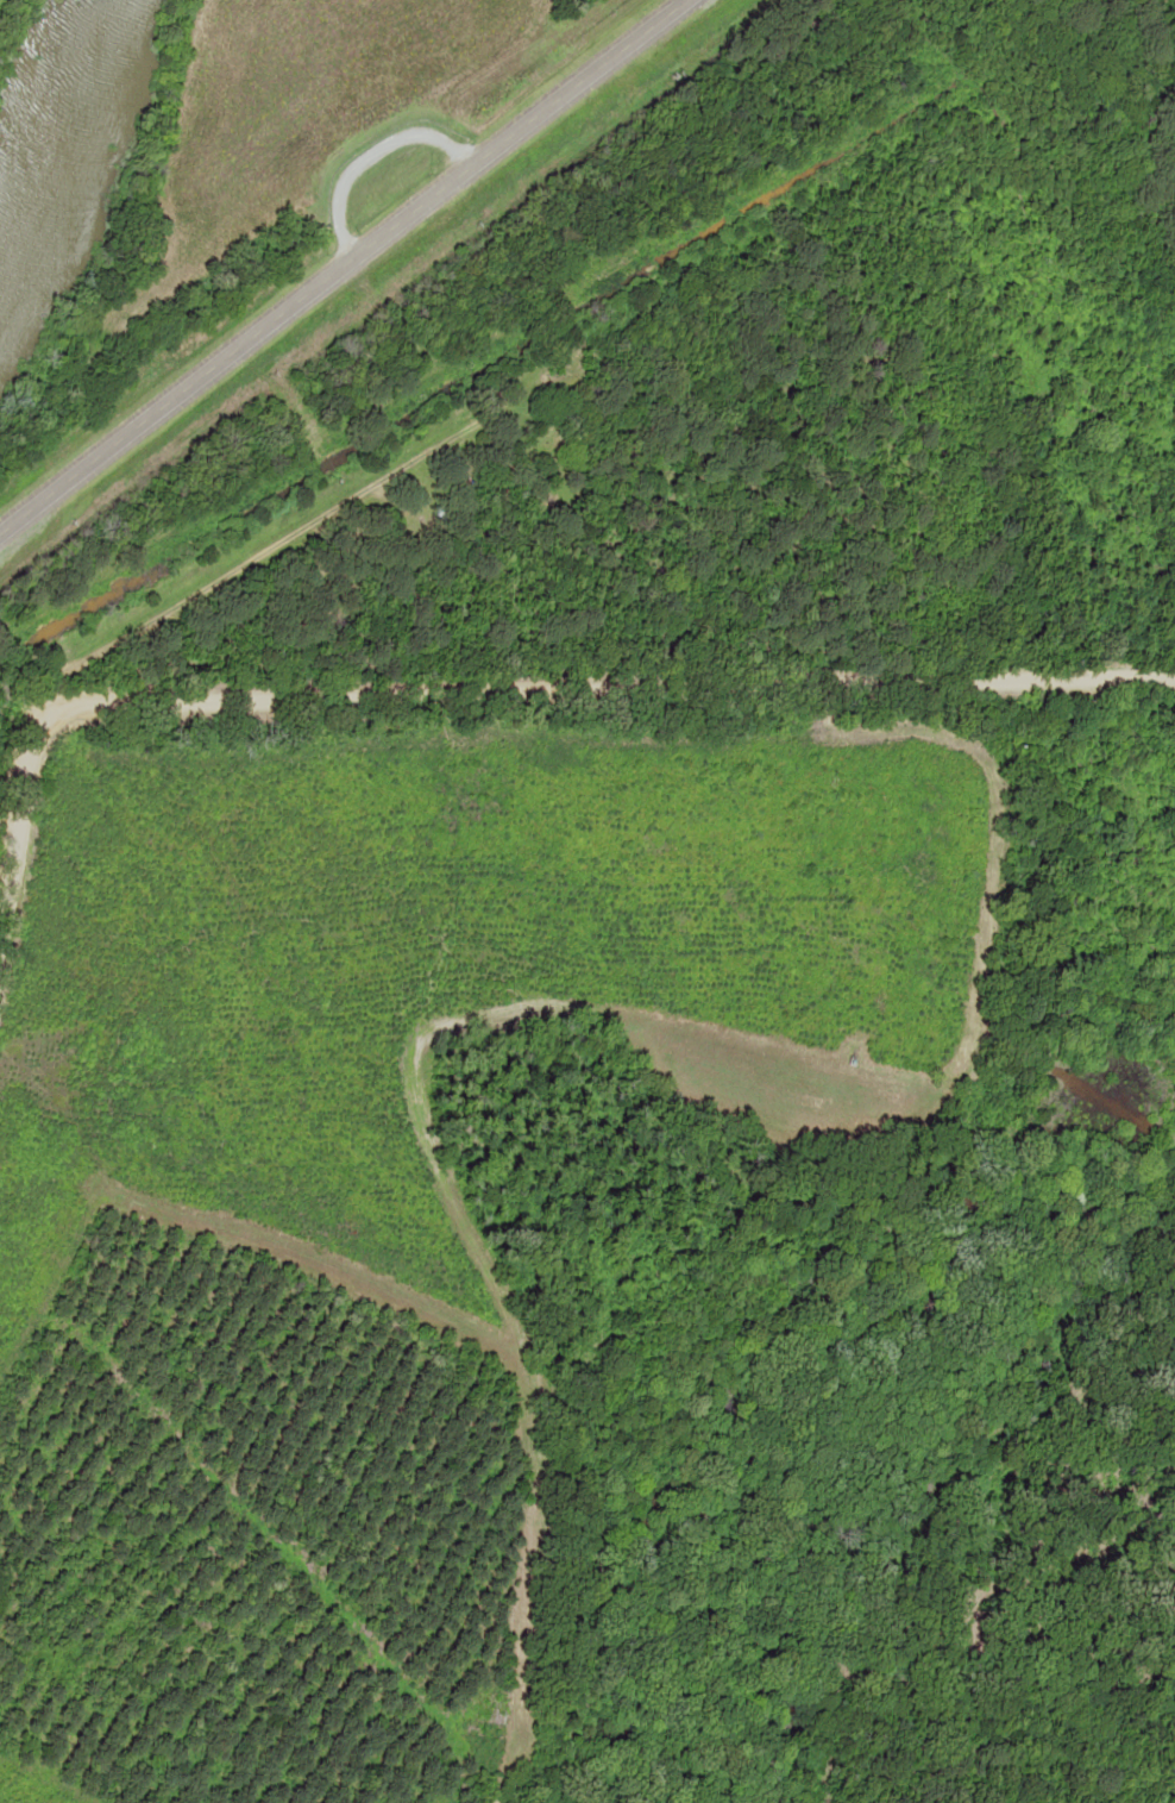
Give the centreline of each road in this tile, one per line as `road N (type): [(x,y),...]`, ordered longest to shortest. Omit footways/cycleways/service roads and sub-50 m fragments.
road 1 (residential): [(0,994),(32,759),(48,709),(1174,669)]
road 2 (residential): [(211,367),(676,0)]
road 3 (residential): [(0,531),(211,367)]

